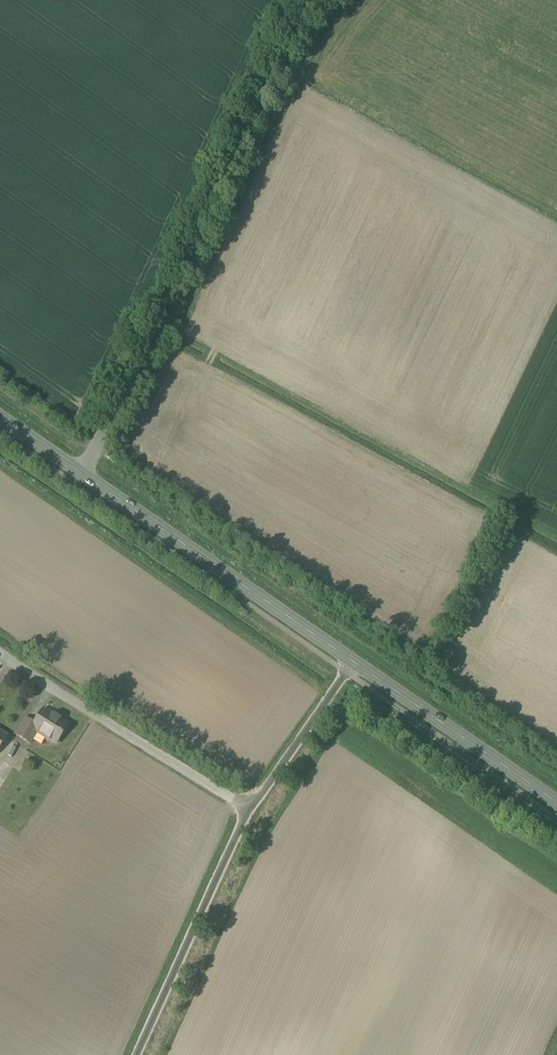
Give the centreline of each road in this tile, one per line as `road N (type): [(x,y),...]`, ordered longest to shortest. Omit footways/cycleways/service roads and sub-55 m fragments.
road 1 (unclassified): [(311,0),(80,473)]
road 2 (tertiary): [(354,662),(80,473)]
road 3 (unclassified): [(0,655),(249,811)]
road 4 (unclassified): [(135,1054),(249,811)]
road 5 (tertiary): [(556,802),(354,662)]
road 6 (unclassified): [(249,811),(354,662)]

